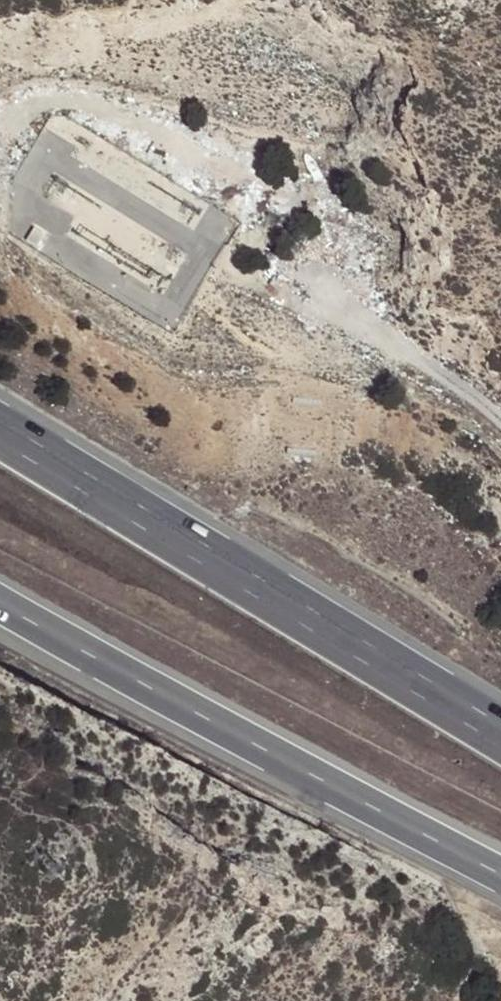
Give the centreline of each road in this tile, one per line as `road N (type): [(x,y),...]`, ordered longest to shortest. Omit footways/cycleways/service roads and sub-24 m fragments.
road 1 (track): [(500,425),(345,295),(295,207),(174,139),(87,109),(41,102),(0,112)]
road 2 (motorway): [(500,733),(0,426)]
road 3 (motorway): [(0,603),(500,874)]
road 4 (track): [(345,295),(281,292),(219,257)]

